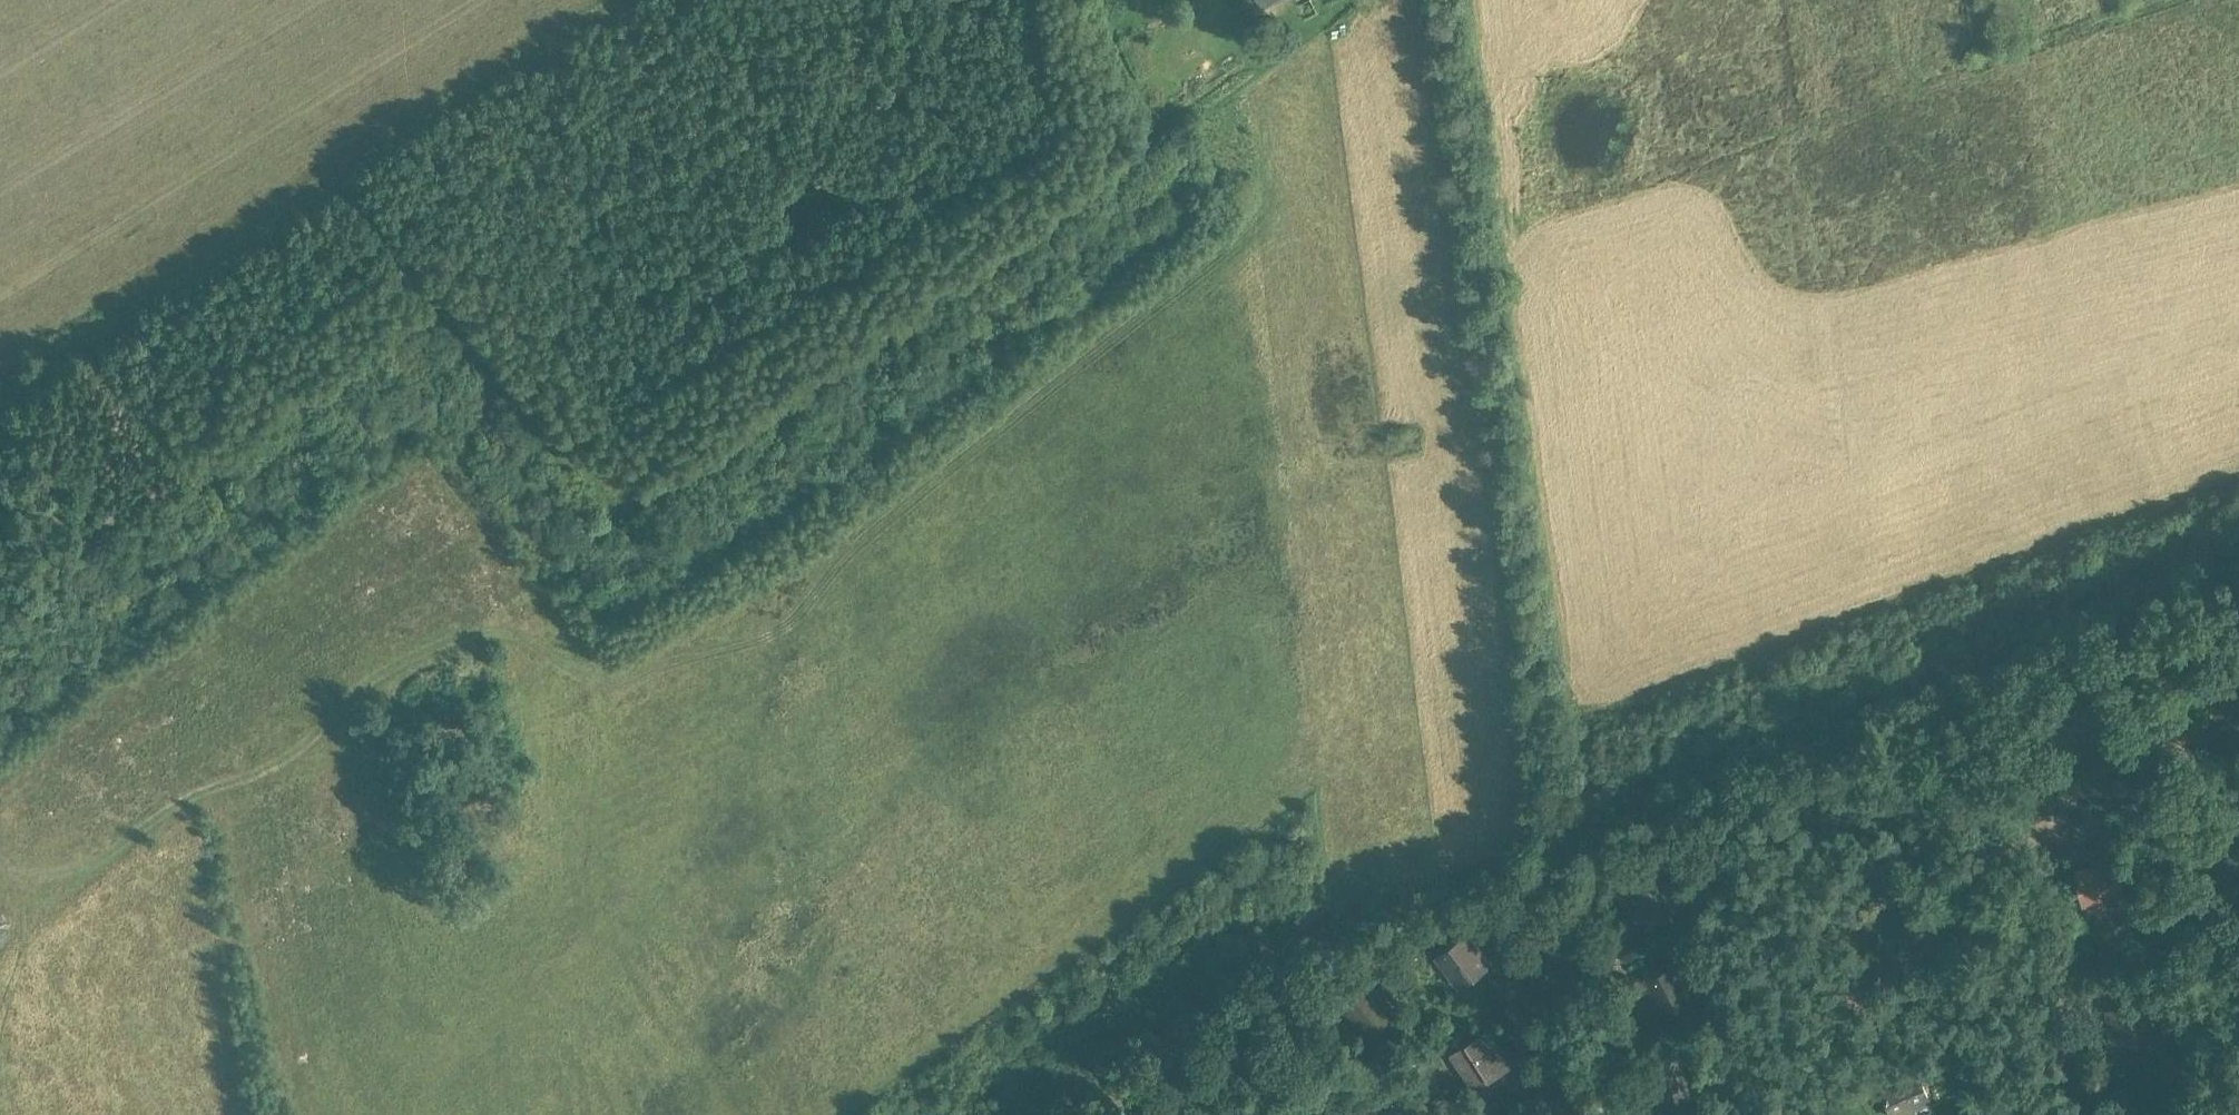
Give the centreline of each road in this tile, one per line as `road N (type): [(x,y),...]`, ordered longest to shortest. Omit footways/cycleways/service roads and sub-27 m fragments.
road 1 (track): [(1182,113),(629,501),(593,501),(336,189),(0,382)]
road 2 (track): [(1182,113),(1357,0)]

